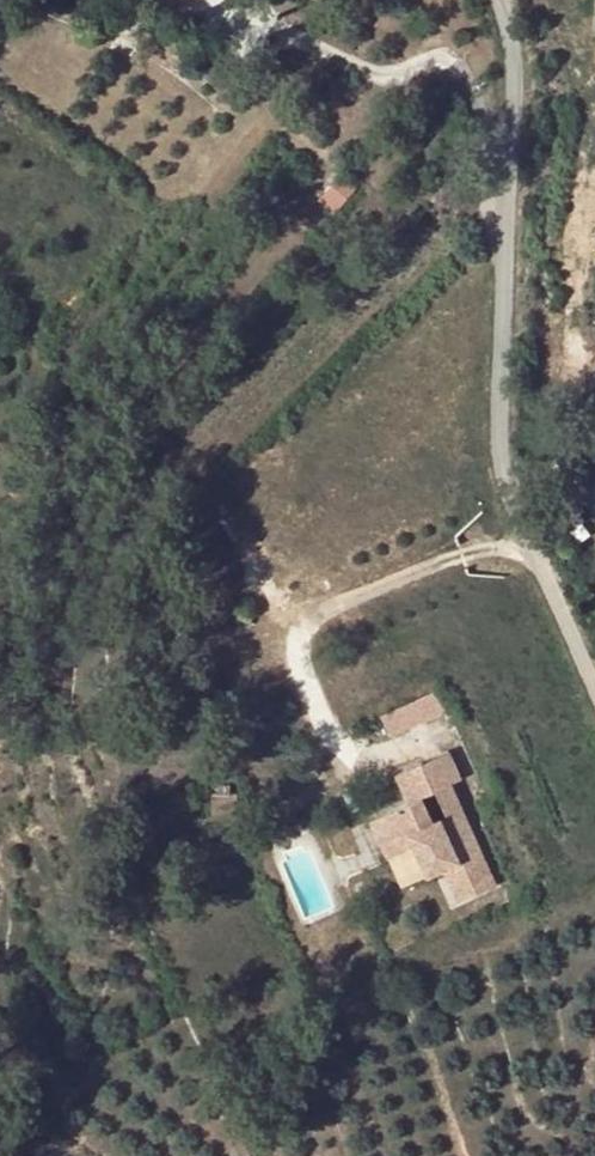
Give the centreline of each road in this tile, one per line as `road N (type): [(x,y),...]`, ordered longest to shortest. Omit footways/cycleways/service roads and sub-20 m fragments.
road 1 (tertiary): [(594,690),(516,519),(498,459),(515,105),(499,0)]

